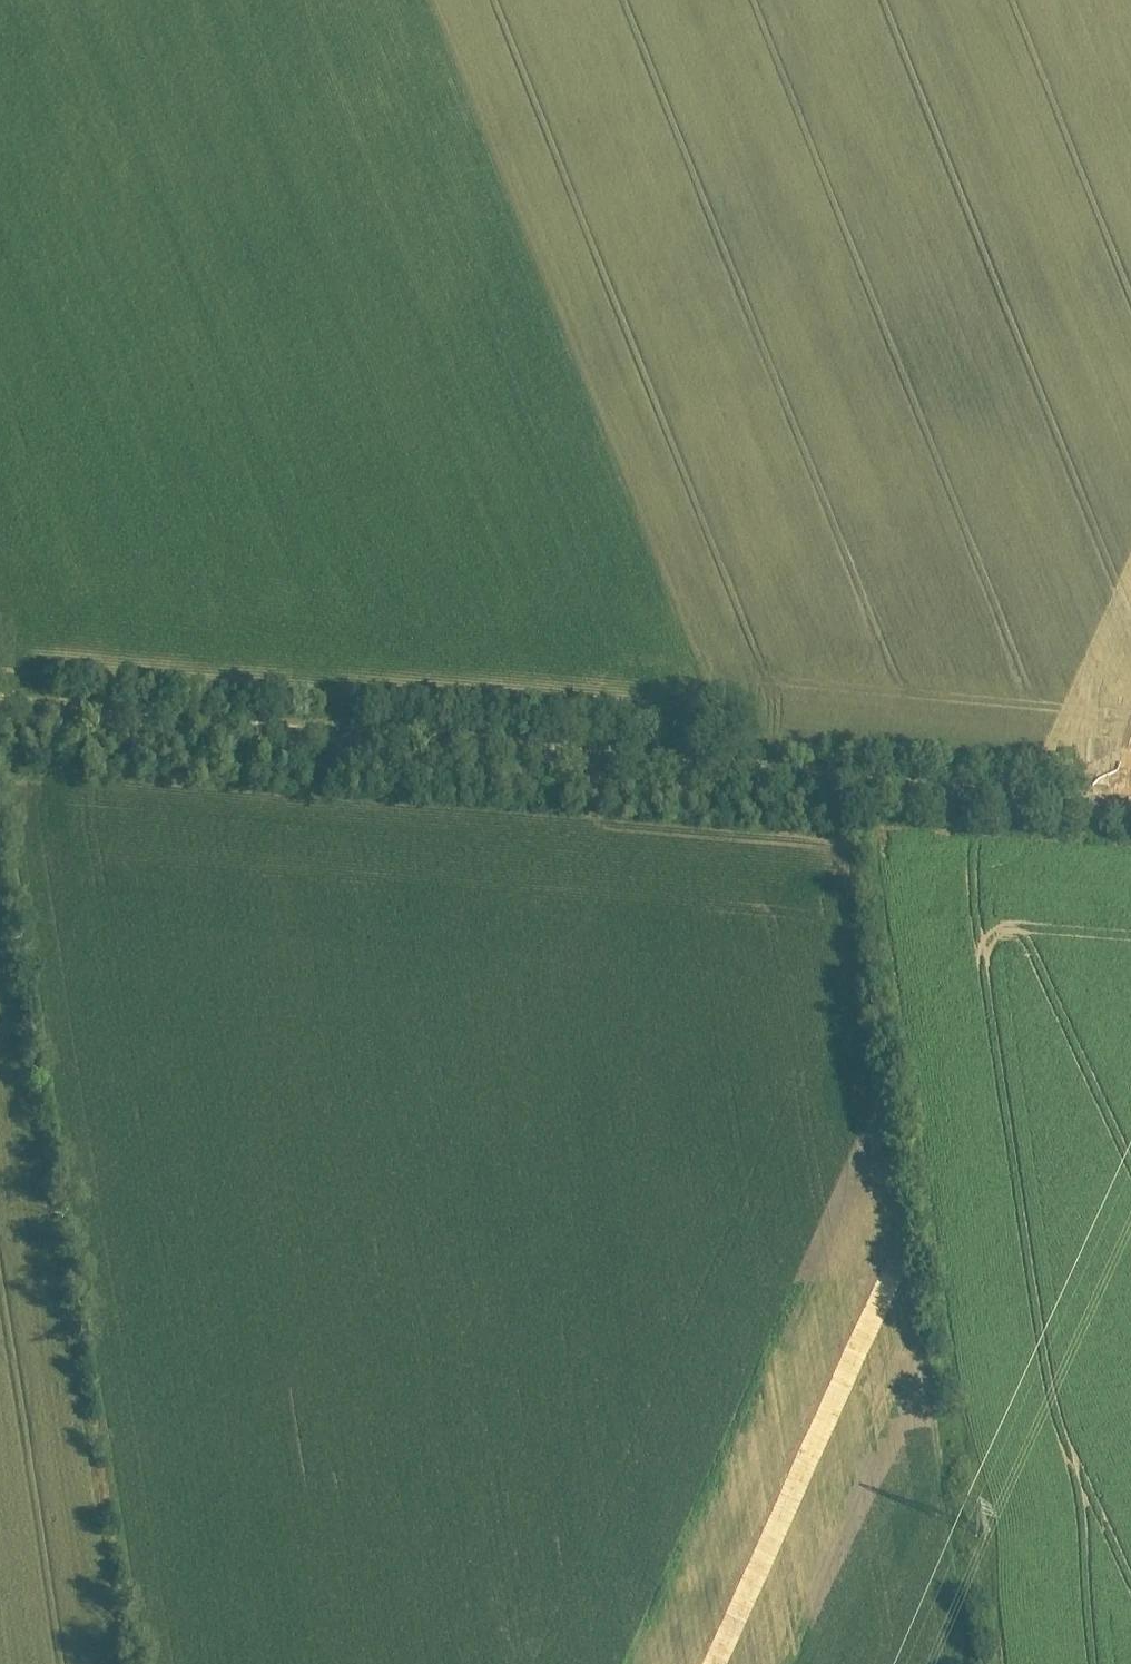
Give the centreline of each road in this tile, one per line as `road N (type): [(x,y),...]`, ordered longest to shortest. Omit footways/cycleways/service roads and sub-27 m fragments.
road 1 (unclassified): [(1130,808),(0,703)]

